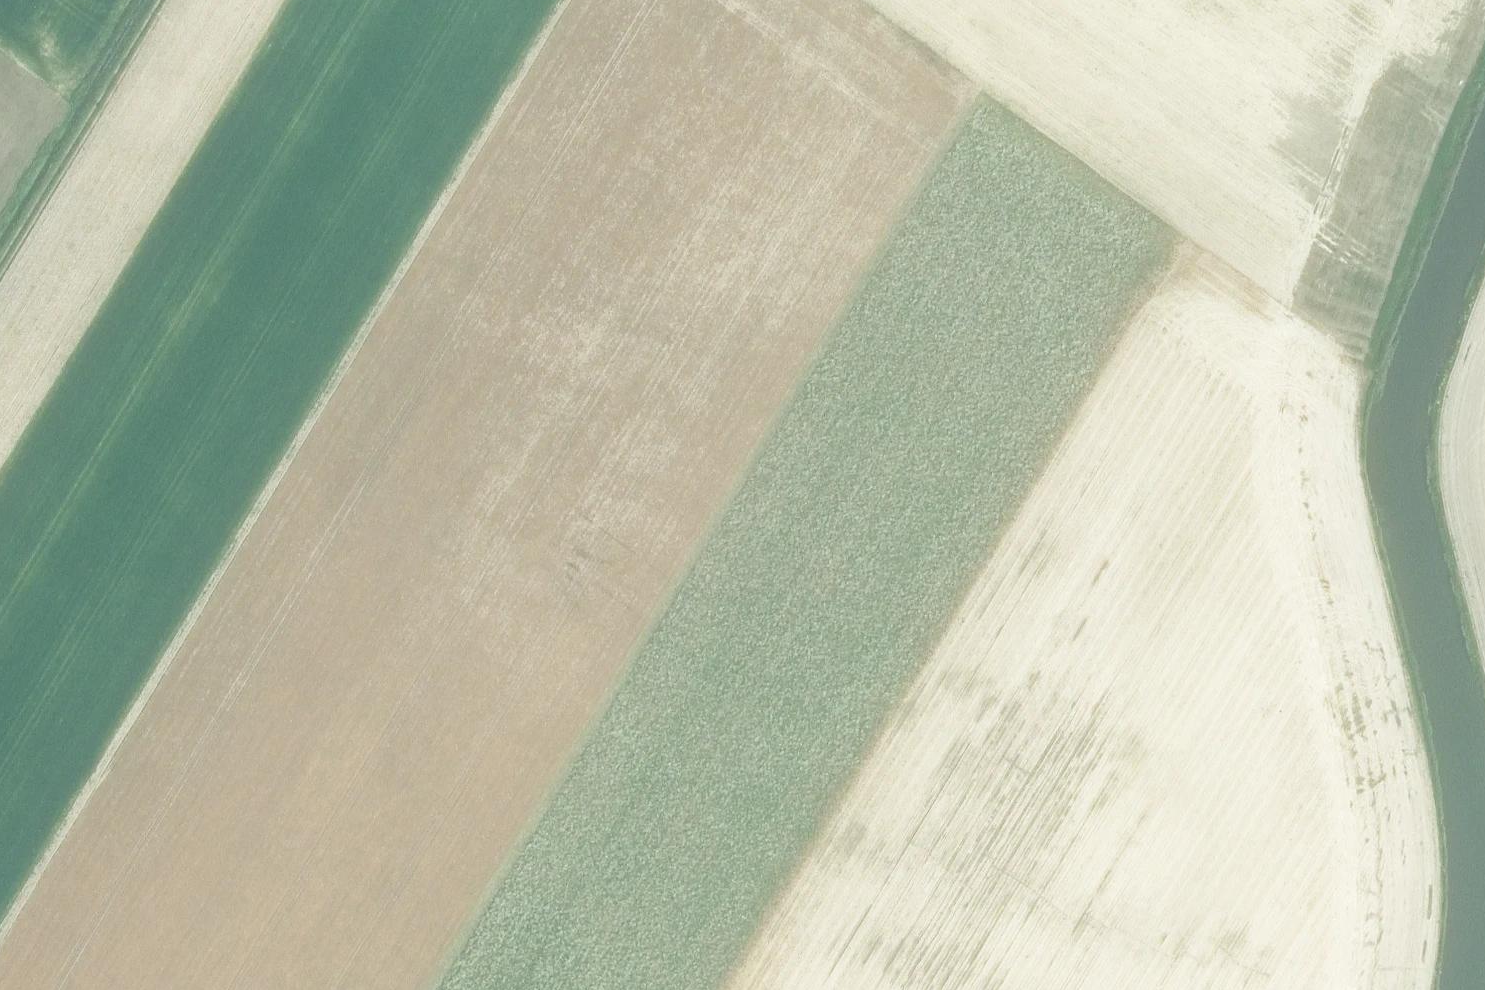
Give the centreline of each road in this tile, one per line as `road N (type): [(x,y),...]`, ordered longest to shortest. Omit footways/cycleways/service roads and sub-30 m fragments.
road 1 (track): [(0,268),(161,0)]

